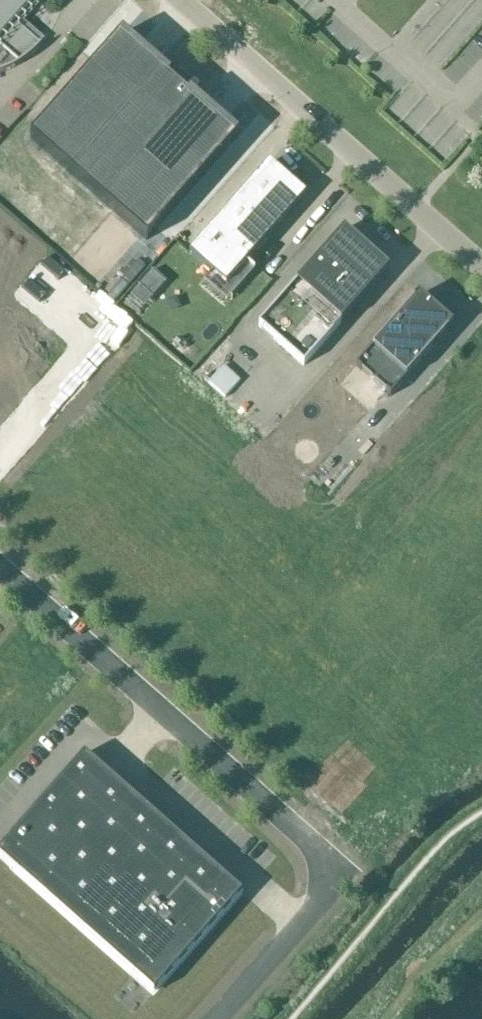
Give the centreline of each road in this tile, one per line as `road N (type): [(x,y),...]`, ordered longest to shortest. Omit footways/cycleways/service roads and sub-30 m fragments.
road 1 (unclassified): [(217,1018),(311,913),(324,887),(321,861),(0,570)]
road 2 (unclassified): [(481,267),(178,0)]

